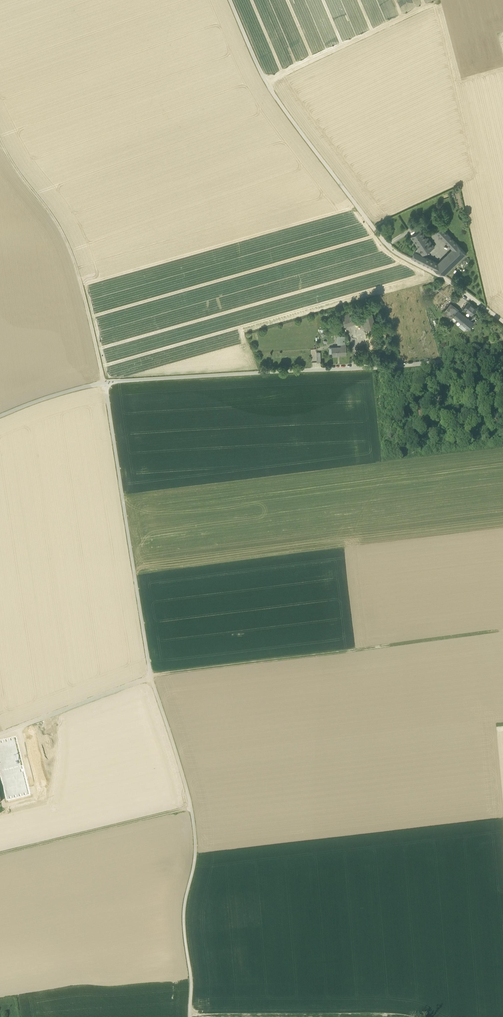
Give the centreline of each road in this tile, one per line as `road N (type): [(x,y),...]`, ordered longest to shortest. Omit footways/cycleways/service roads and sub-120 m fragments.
road 1 (track): [(192,1016),(197,981),(185,912),(197,850),(191,807),(143,634),(108,391),(64,241),(0,140)]
road 2 (unclassified): [(0,417),(104,383),(502,355)]
road 3 (unclassified): [(230,0),(266,83),(392,250),(502,323)]
road 4 (track): [(151,676),(490,631)]
road 5 (track): [(192,1015),(406,1016)]
road 6 (track): [(191,807),(0,854)]
road 7 (track): [(266,83),(437,2)]
road 8 (track): [(151,676),(0,736)]

